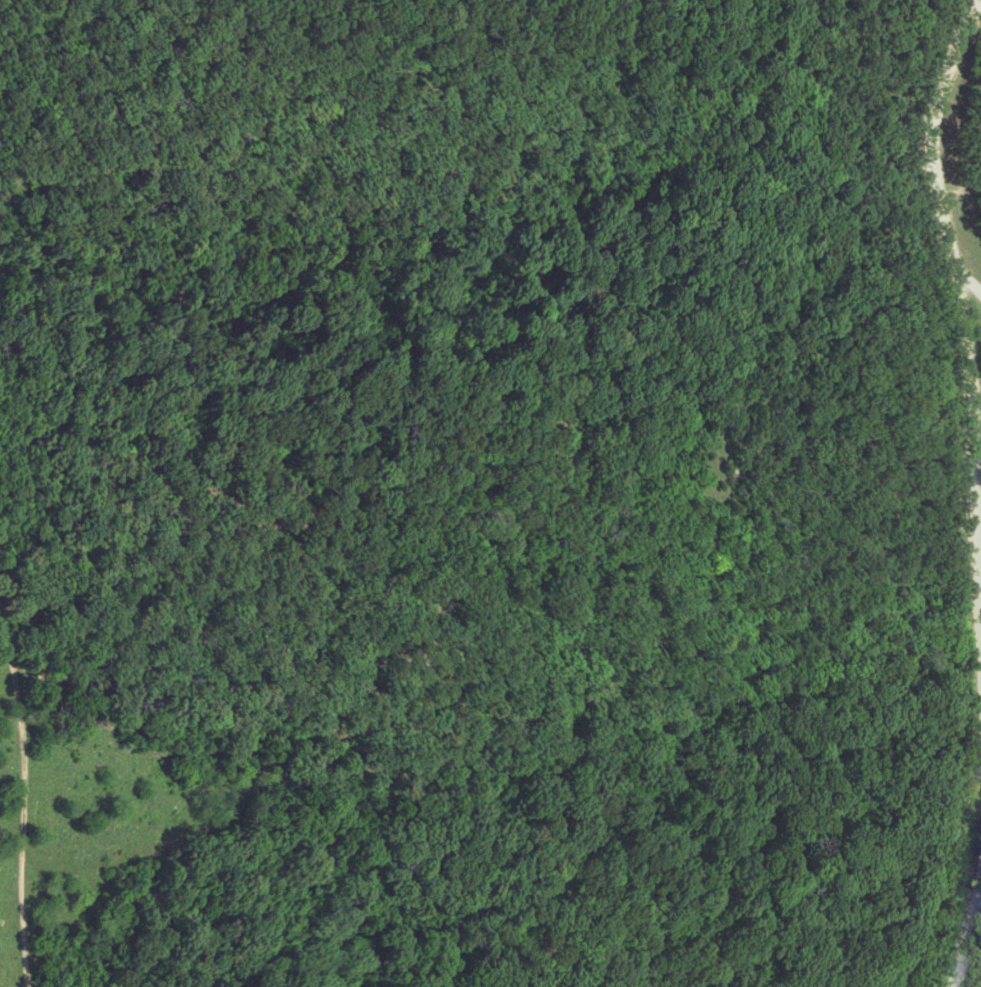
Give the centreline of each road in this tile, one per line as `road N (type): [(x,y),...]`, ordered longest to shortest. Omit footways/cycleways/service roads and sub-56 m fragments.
road 1 (residential): [(980,573),(923,417),(901,309),(917,97),(960,0)]

